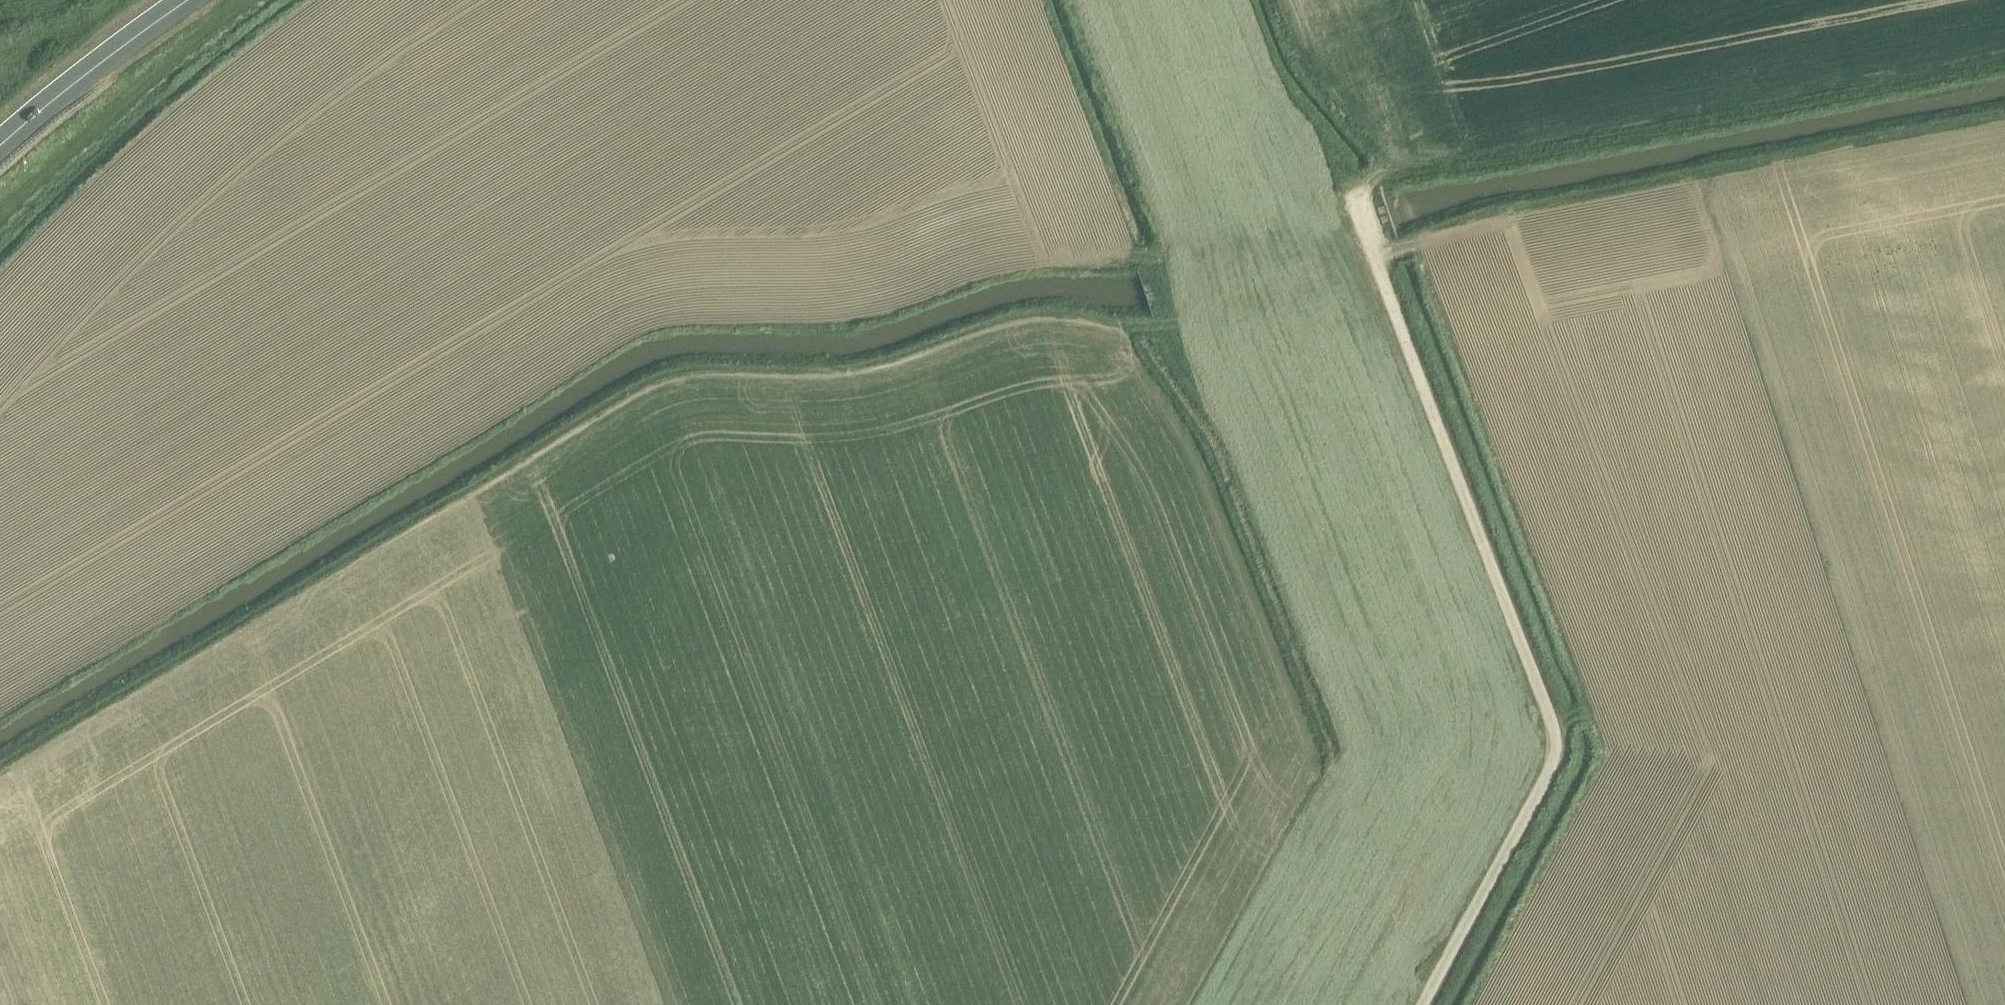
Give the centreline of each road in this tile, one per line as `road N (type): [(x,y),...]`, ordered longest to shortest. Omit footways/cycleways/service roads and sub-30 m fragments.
road 1 (motorway): [(0,136),(176,0)]

